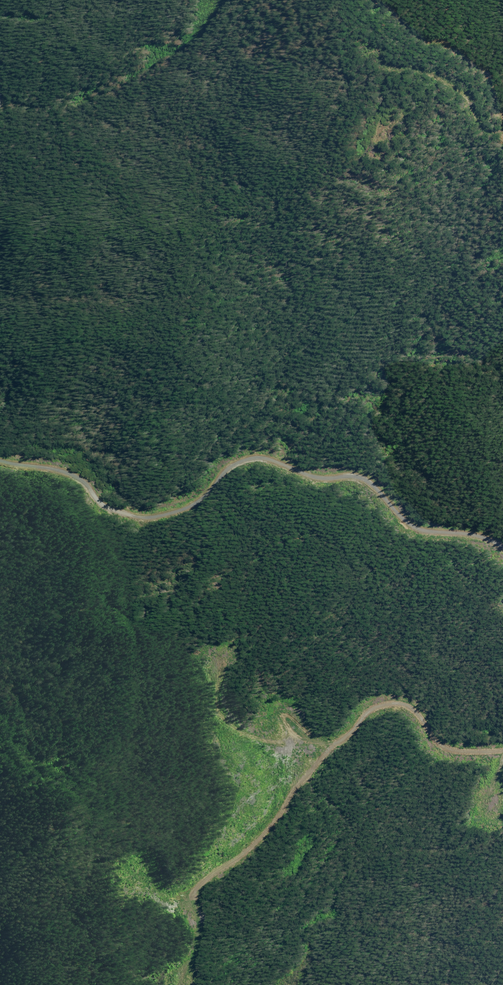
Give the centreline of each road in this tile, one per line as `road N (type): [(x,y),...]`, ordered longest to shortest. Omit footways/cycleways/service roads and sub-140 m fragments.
road 1 (track): [(502,553),(372,510),(344,468),(220,480),(170,508),(83,503),(34,464),(0,457)]
road 2 (track): [(502,749),(446,749),(407,708),(381,704),(364,715),(289,789),(266,829),(187,890),(197,943),(180,984)]
road 3 (track): [(502,127),(484,72),(378,0)]

